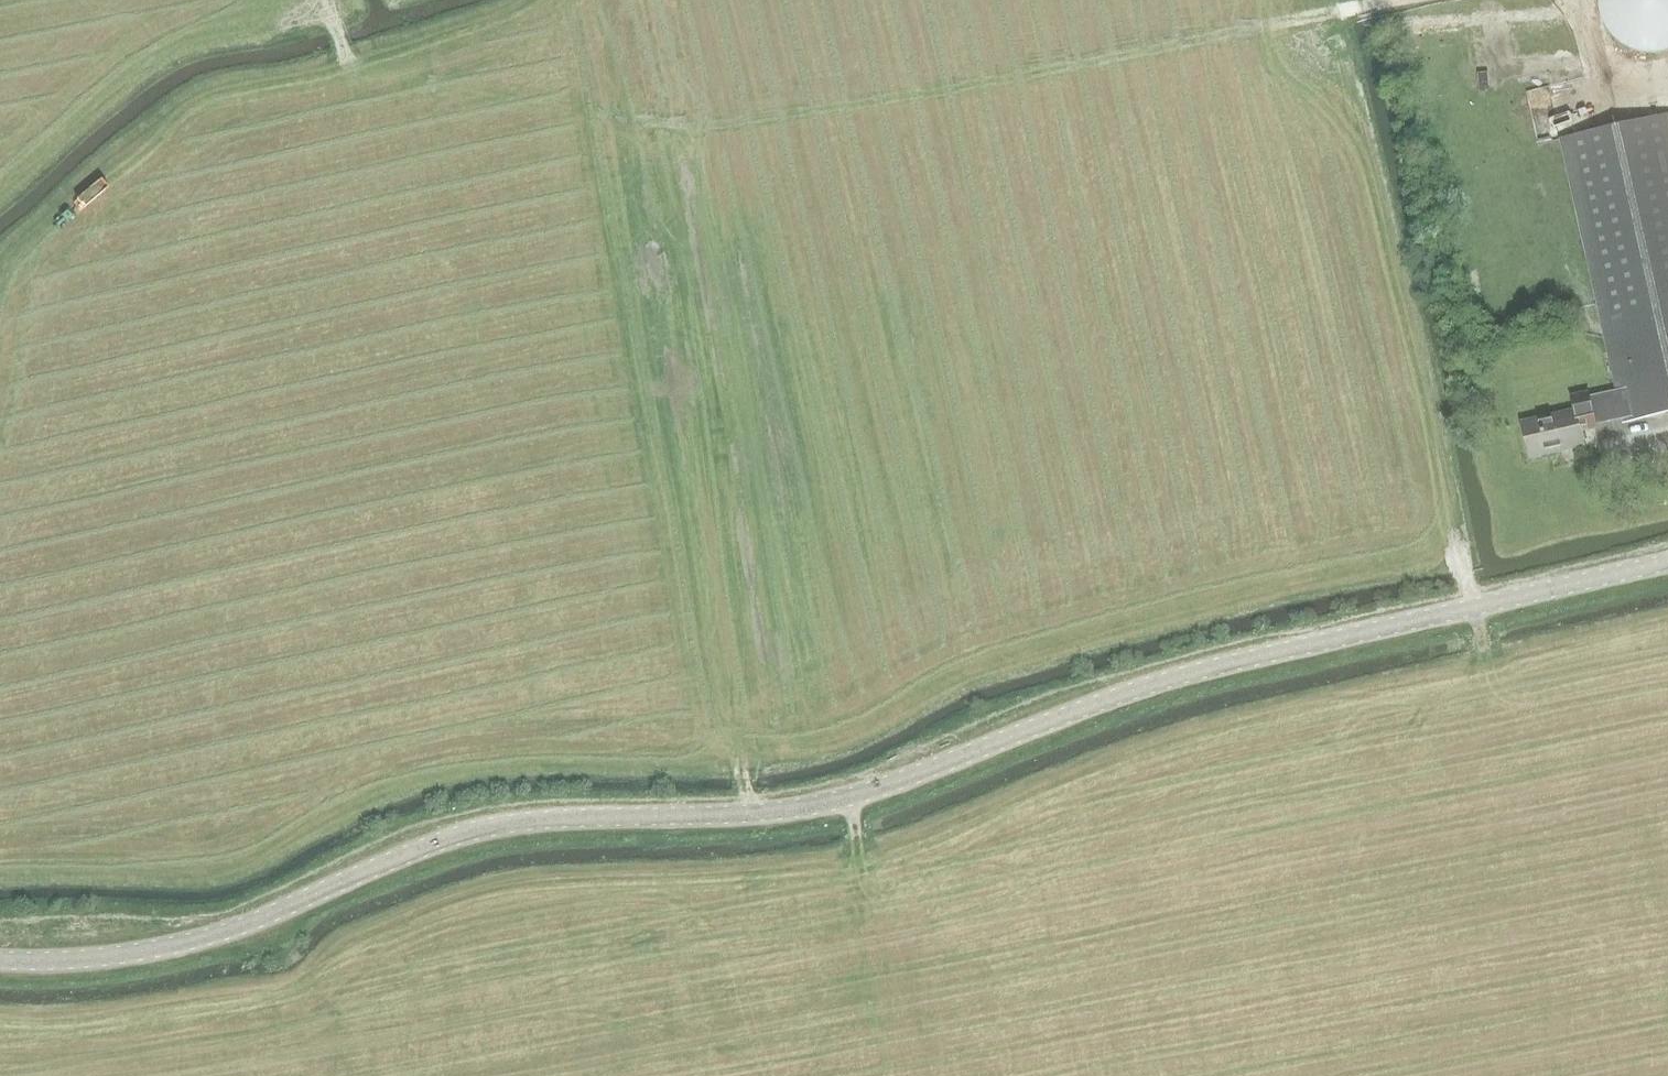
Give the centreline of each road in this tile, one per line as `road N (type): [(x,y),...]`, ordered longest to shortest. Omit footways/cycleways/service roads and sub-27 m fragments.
road 1 (tertiary): [(0,959),(85,958),(199,939),(444,841),(503,825),(728,815),(846,798),(1178,677),(1667,562)]
road 2 (track): [(1581,0),(1610,100),(1667,87)]

